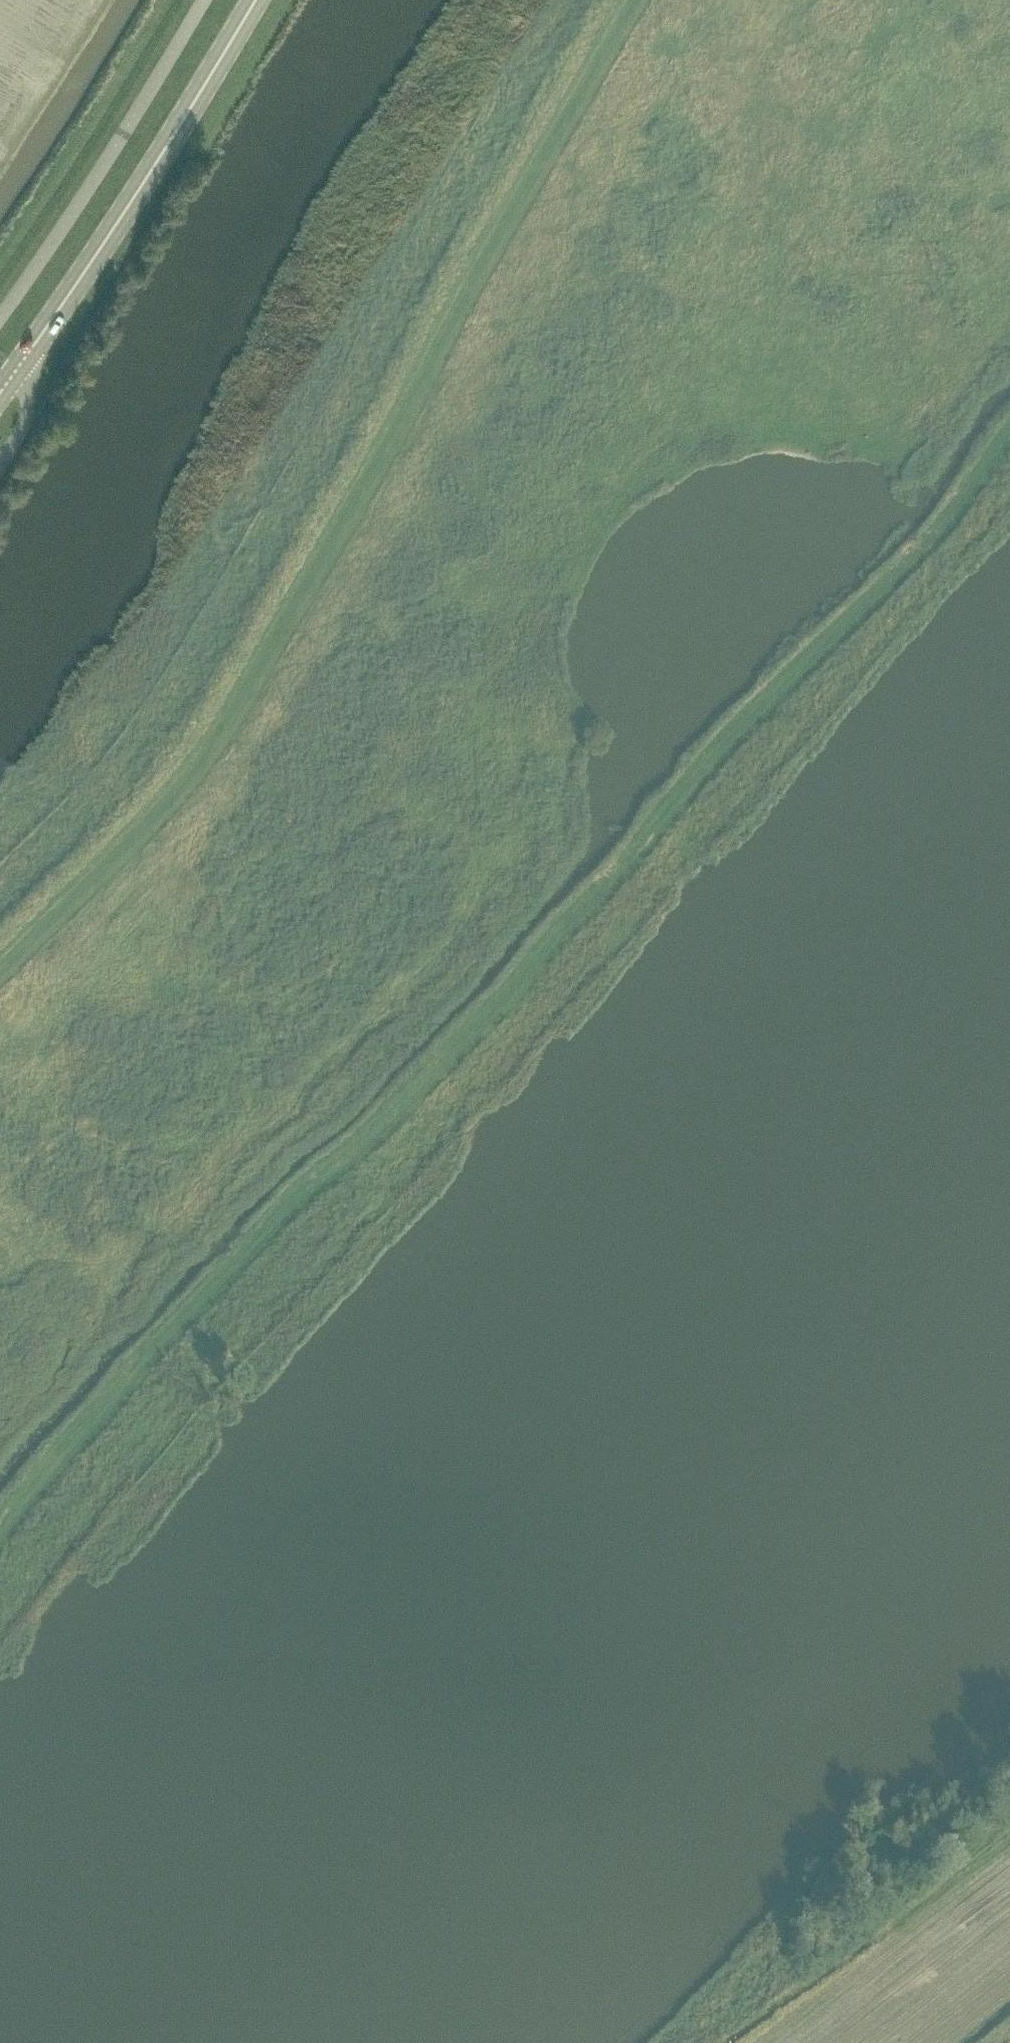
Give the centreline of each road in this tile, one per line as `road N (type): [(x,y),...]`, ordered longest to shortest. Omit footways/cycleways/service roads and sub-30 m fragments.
road 1 (track): [(636,0),(377,467),(202,758),(133,843),(0,971)]
road 2 (primary): [(0,392),(256,0)]

